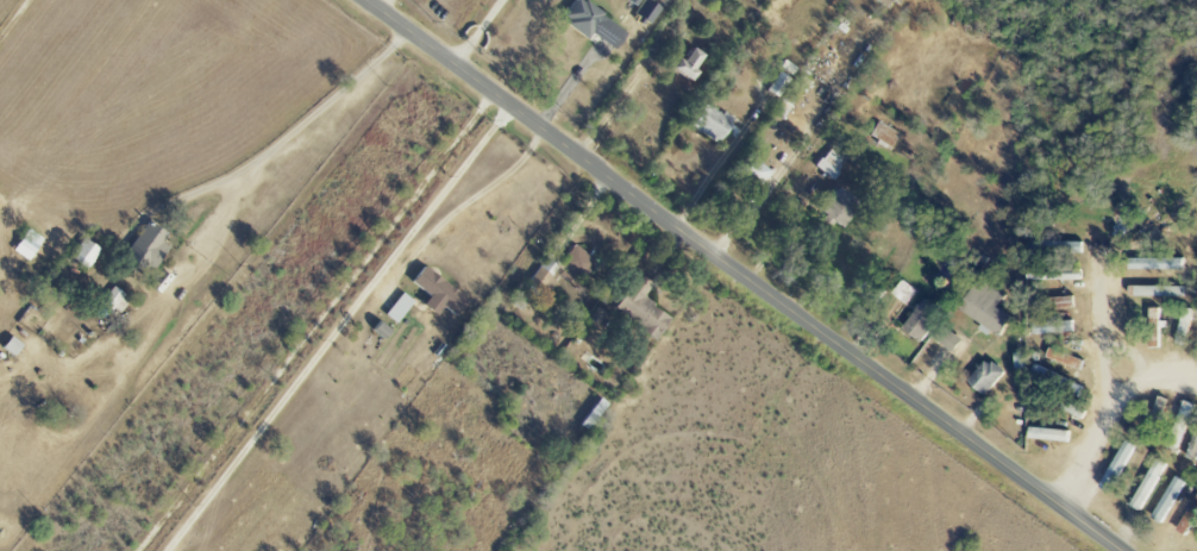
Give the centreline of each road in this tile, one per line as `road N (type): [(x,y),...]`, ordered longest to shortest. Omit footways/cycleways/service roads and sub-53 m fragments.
road 1 (tertiary): [(366,0),(1122,550)]

